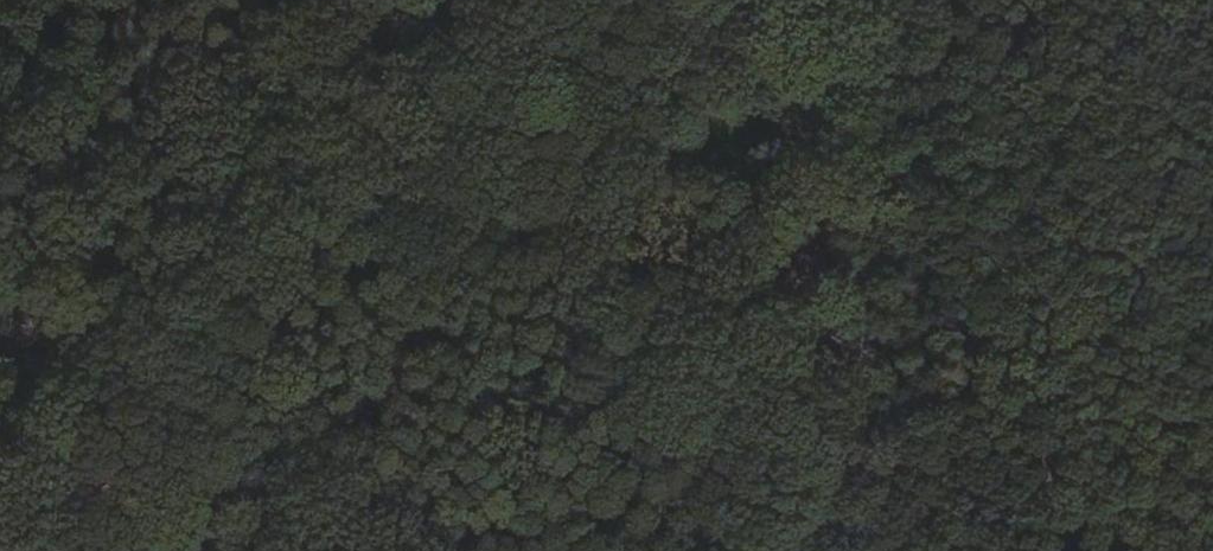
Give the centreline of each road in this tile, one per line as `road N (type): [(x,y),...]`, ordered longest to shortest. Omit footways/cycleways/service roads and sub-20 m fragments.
road 1 (track): [(480,0),(0,549)]
road 2 (unclassified): [(808,0),(793,550)]

